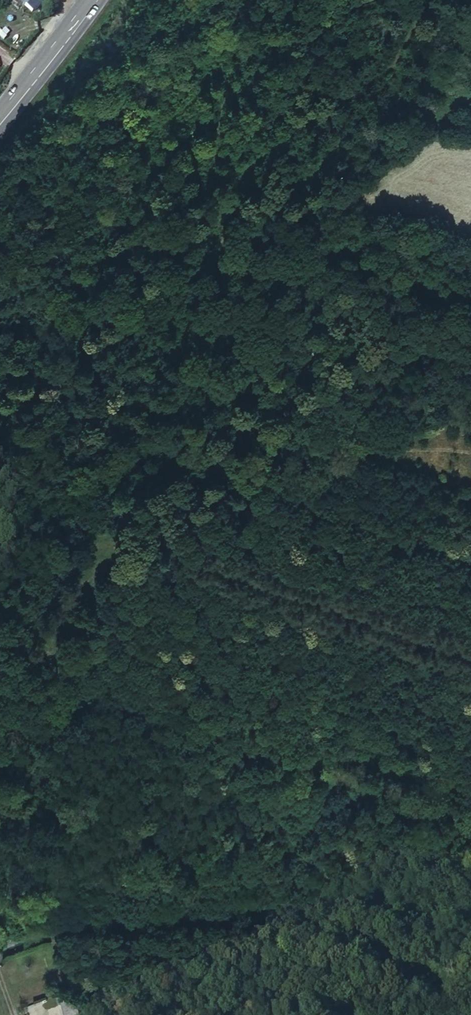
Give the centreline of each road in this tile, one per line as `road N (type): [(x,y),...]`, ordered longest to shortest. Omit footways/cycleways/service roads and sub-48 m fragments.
road 1 (unclassified): [(0,947),(51,926),(320,899),(470,921)]
road 2 (primary): [(87,0),(0,114)]

